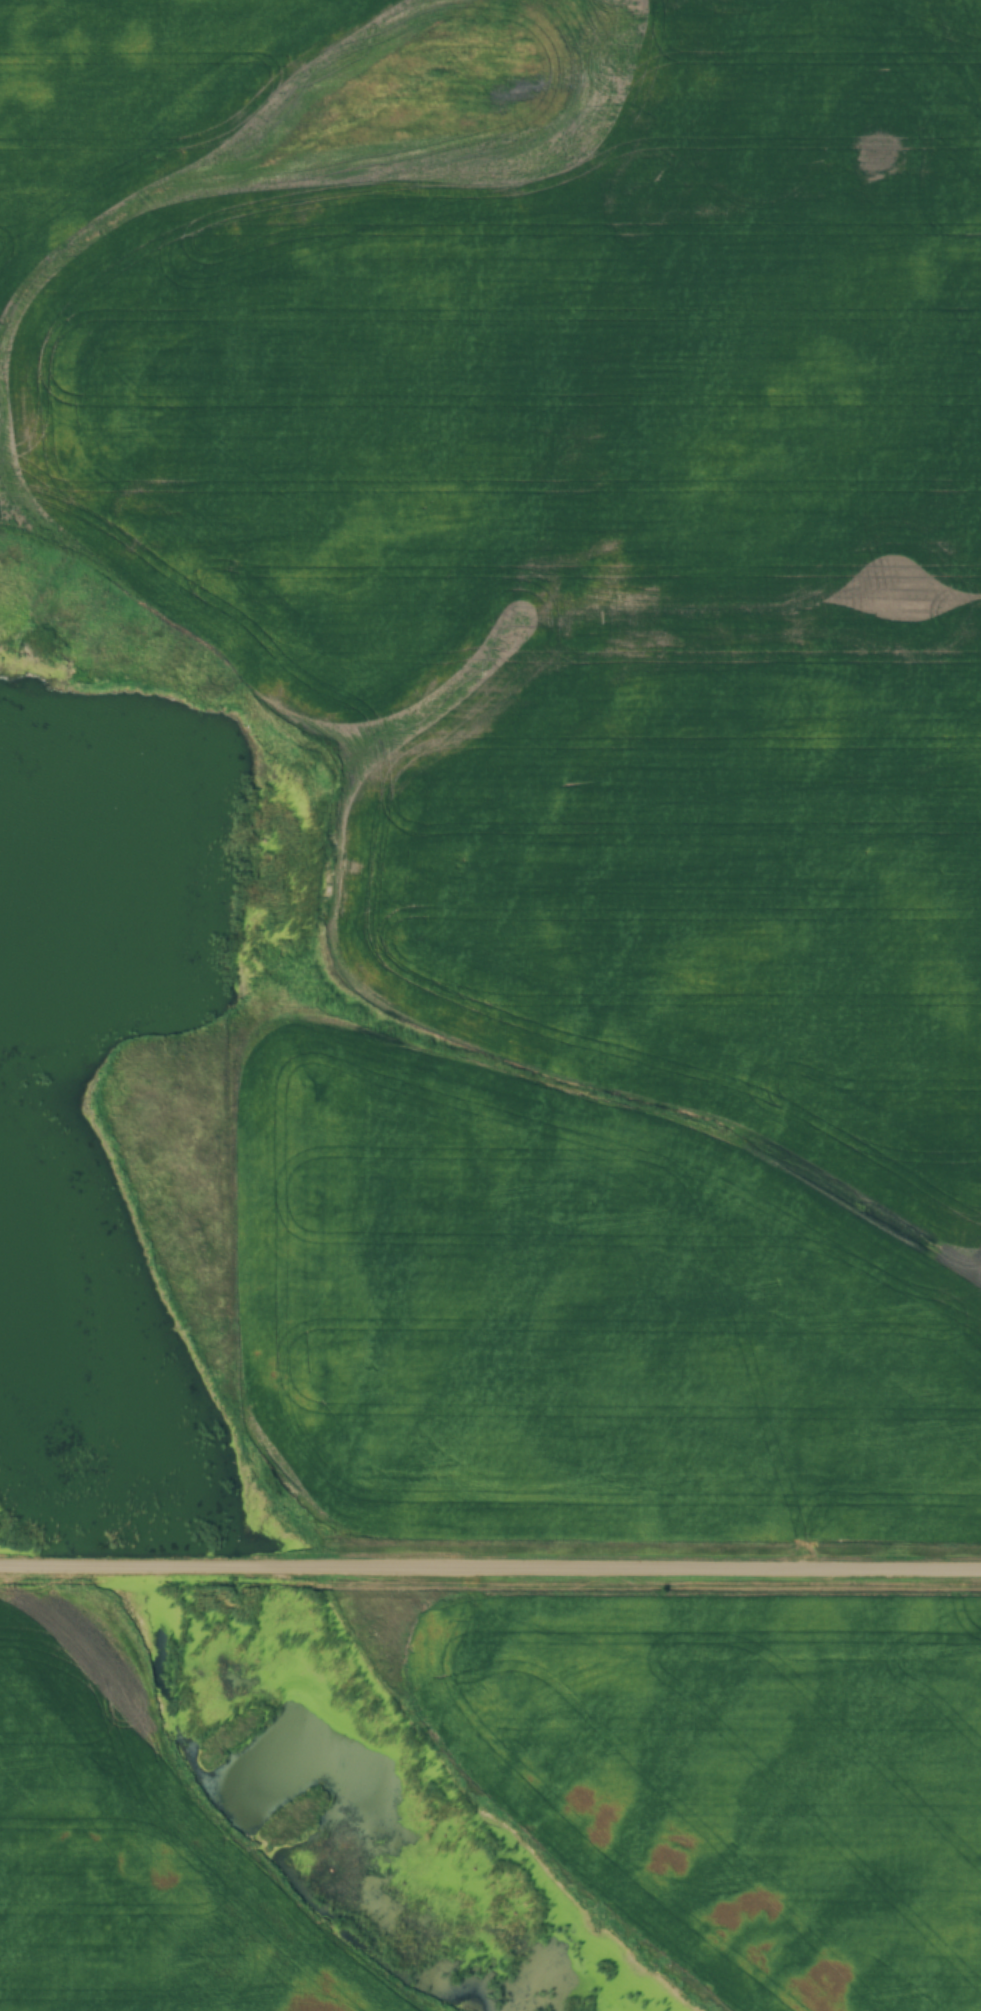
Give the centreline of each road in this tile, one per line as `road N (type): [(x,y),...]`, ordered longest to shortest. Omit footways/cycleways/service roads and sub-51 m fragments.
road 1 (residential): [(980,1570),(0,1565)]

